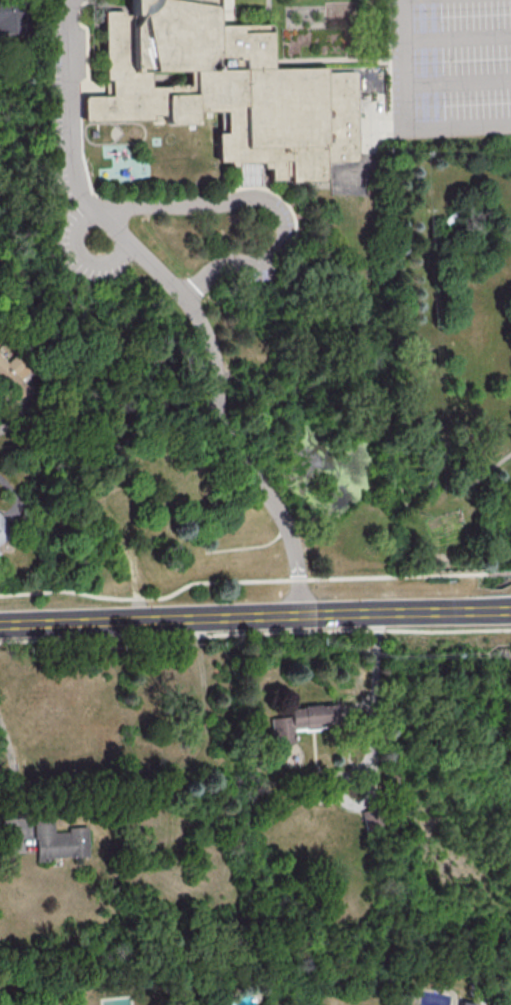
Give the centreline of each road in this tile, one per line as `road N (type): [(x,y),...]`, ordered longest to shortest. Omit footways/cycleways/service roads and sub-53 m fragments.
road 1 (tertiary): [(510,610),(0,624)]

